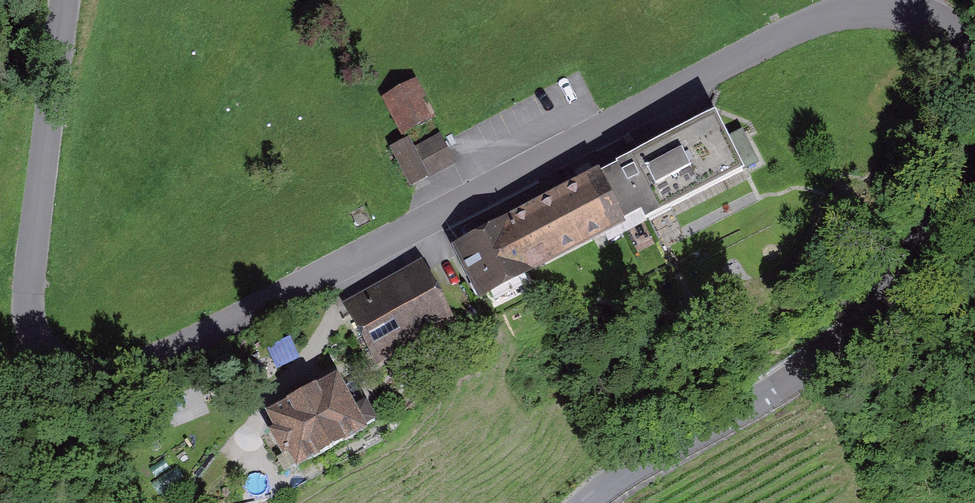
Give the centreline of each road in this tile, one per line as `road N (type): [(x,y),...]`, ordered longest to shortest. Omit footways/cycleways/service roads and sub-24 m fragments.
road 1 (tertiary): [(66,0),(29,297),(38,349),(72,371),(112,374),(153,360),(770,41),(864,7),(900,9)]
road 2 (tertiary): [(974,121),(964,177),(866,313),(810,365),(587,502)]
road 3 (tertiary): [(900,9),(960,41),(974,110)]

